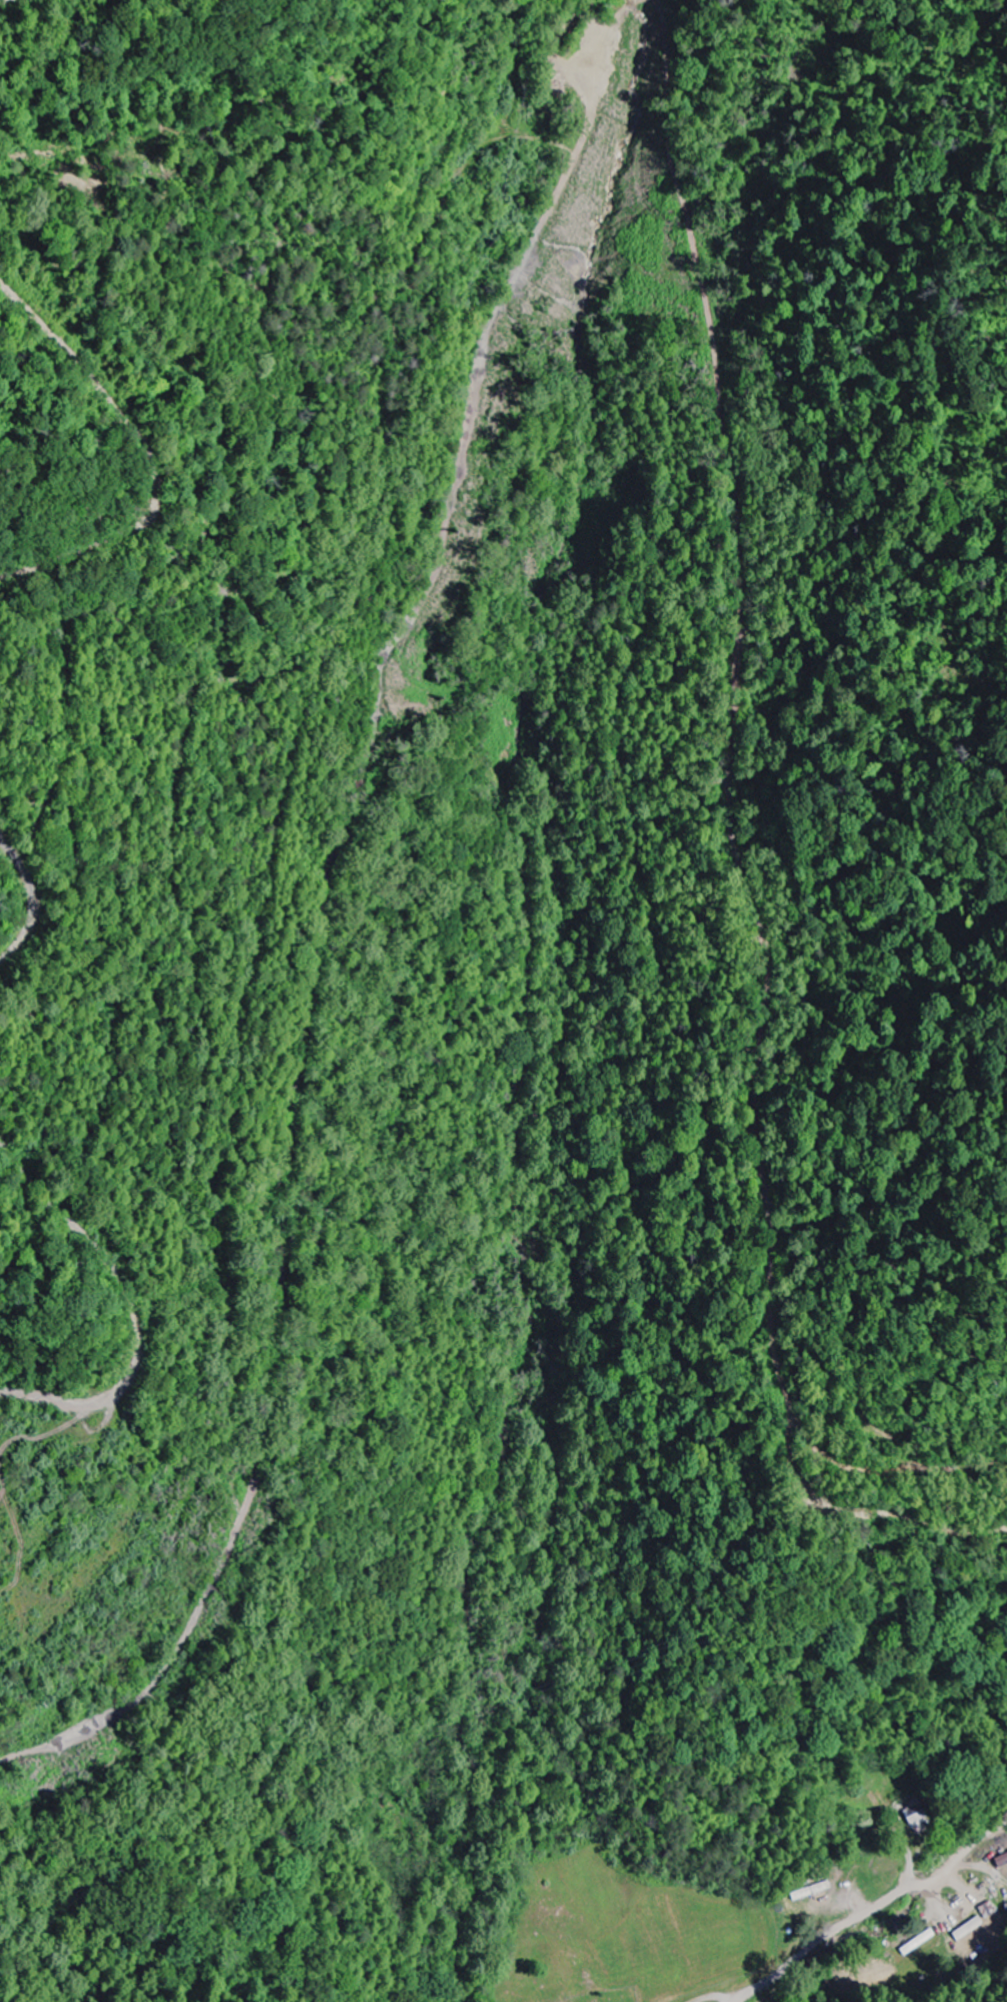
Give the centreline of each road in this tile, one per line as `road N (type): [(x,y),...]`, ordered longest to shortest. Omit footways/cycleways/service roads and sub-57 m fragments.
road 1 (residential): [(736,2001),(851,1920),(951,1865),(988,1822)]

